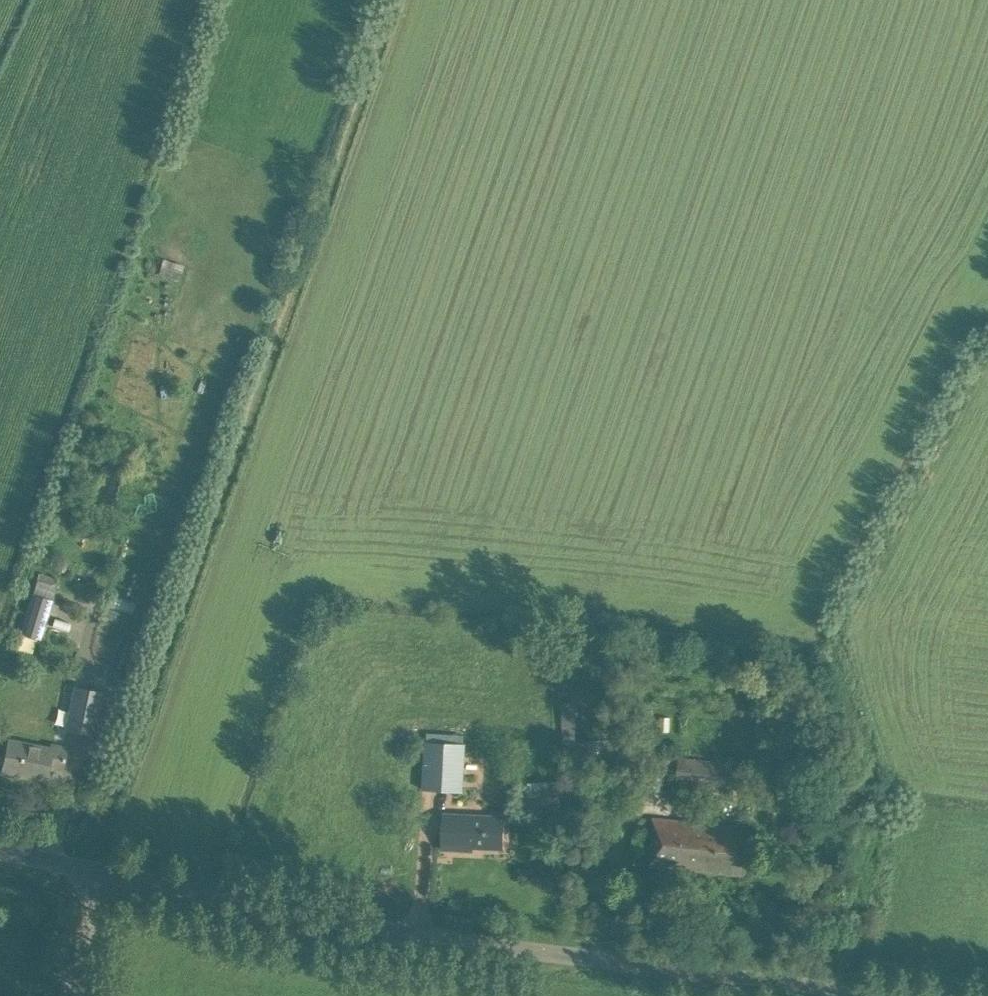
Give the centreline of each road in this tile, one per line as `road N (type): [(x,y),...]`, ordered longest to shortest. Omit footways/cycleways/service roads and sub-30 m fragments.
road 1 (unclassified): [(862,995),(275,920),(84,880)]
road 2 (unclassified): [(54,995),(84,880)]

